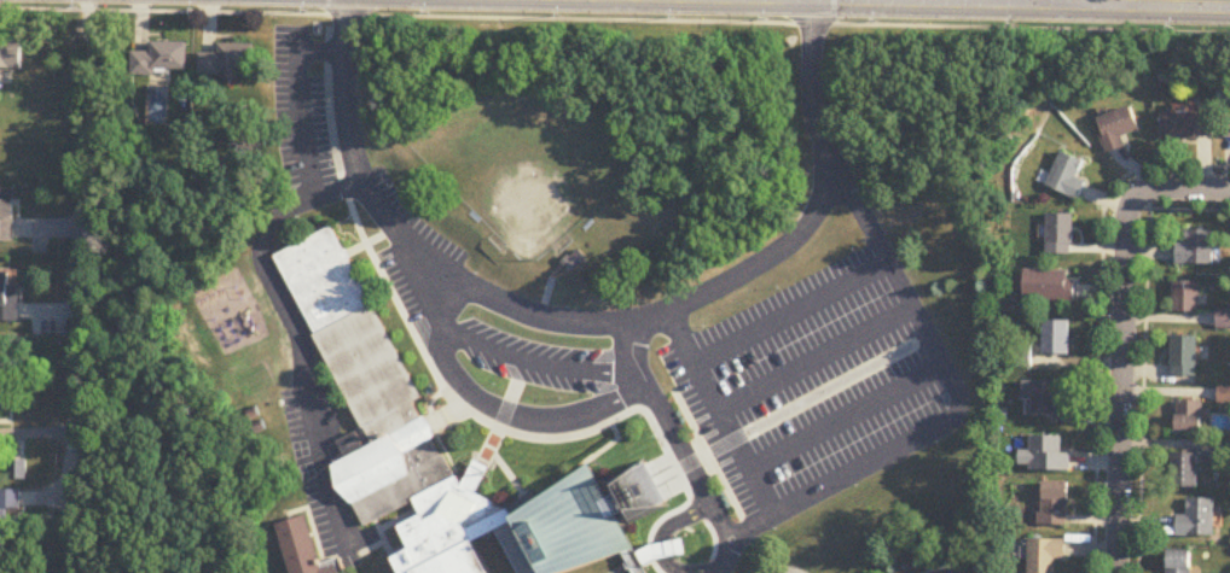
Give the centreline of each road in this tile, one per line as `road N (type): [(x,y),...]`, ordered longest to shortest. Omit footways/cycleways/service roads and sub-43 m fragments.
road 1 (secondary): [(813,0),(1229,10)]
road 2 (residential): [(1137,198),(1127,229),(1118,572)]

